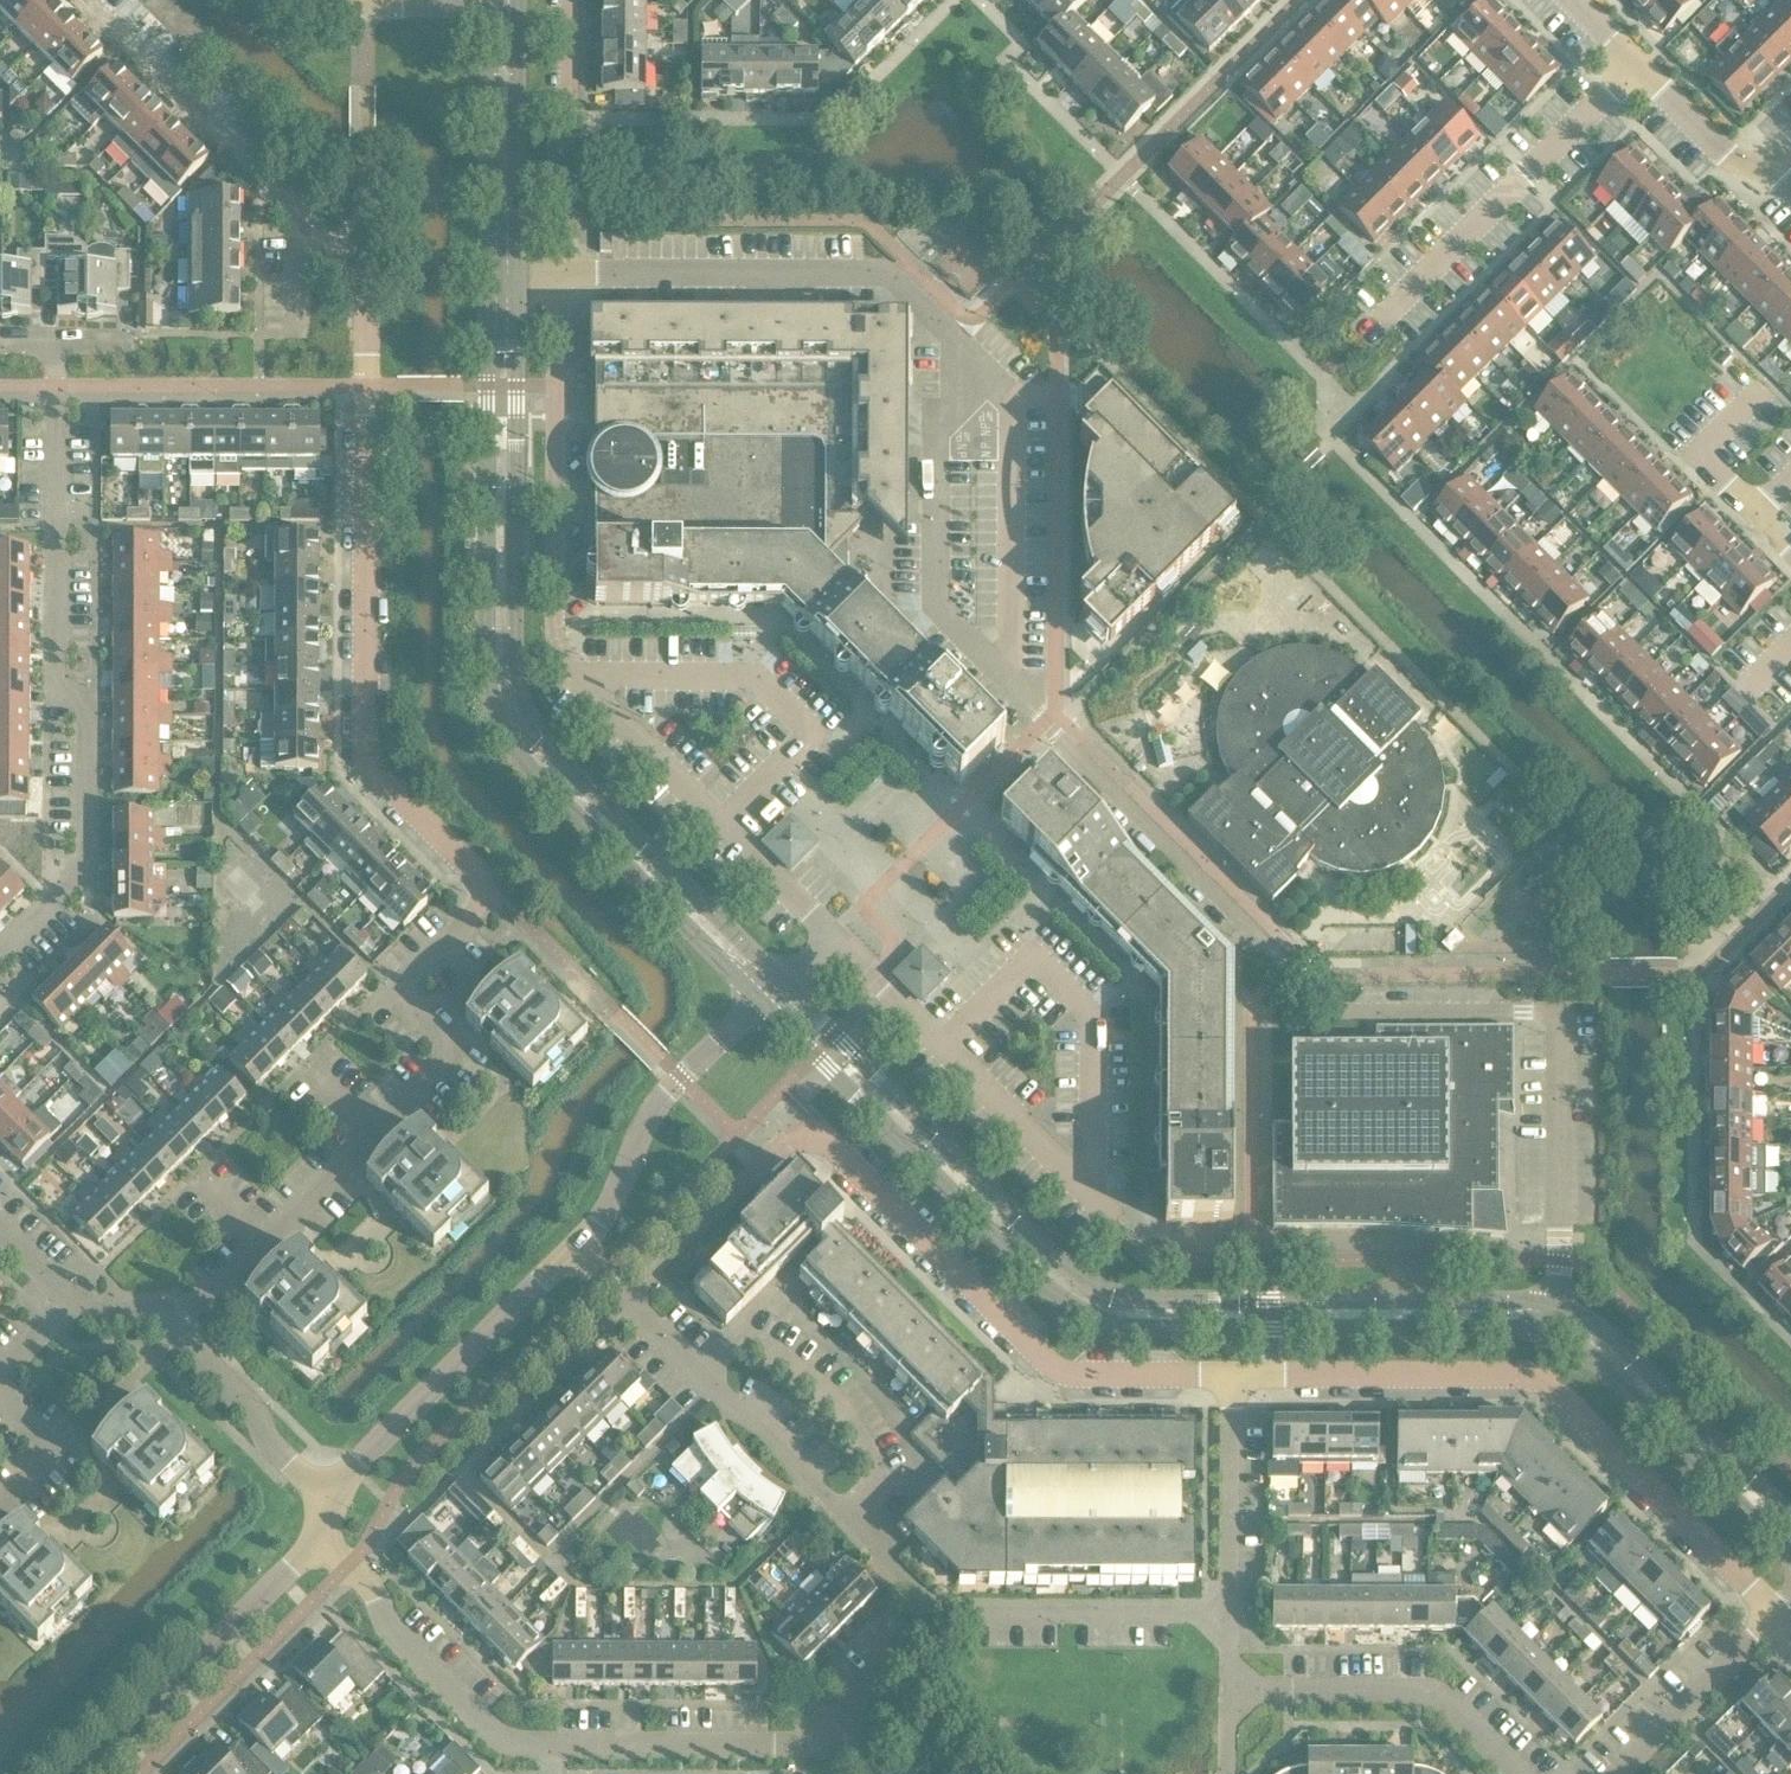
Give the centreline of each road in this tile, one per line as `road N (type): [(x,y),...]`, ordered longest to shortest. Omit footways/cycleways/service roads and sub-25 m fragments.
road 1 (residential): [(178,1335),(446,1071),(445,1042),(405,992),(497,894),(368,759),(366,278),(292,203)]
road 2 (tertiary): [(764,1004),(1052,1296),(1090,1320),(1142,1332),(1552,1335)]
road 3 (residential): [(1559,1304),(1560,1023),(1546,1012),(1325,1007),(1047,723)]
road 4 (tertiary): [(1559,1304),(1103,1292),(1080,1280),(785,985)]
road 5 (tertiary): [(489,275),(485,581),(493,719),(514,757),(764,1004)]
road 6 (tertiary): [(785,985),(542,747),(522,716),(515,275)]
road 7 (residential): [(1231,1377),(1075,1378),(1053,1370),(807,1125),(632,1304)]
road 8 (residential): [(832,938),(560,651),(558,275)]
road 9 (residential): [(0,961),(86,876),(89,720),(58,675),(54,346)]
road 10 (residential): [(1774,1618),(1533,1379),(1231,1377)]
road 11 (residential): [(558,275),(883,276),(986,365)]
road 12 (residential): [(935,1612),(818,1491),(789,1450),(632,1304)]
road 13 (residential): [(1095,1209),(832,938)]
road 14 (residential): [(1381,316),(1635,63)]
road 15 (residential): [(333,1507),(352,1470),(579,1249)]
road 16 (residential): [(986,365),(938,419),(937,608),(999,674)]
road 17 (residential): [(986,365),(1018,398),(1018,654),(999,674)]
road 18 (tertiary): [(1552,1335),(1584,1354),(1790,1561)]
road 19 (residential): [(313,1547),(348,1567),(385,1621),(488,1726),(506,1741),(553,1745)]
road 20 (residential): [(84,1773),(313,1547)]
road 21 (residential): [(1516,1773),(1436,1697),(1228,1690)]
road 22 (tertiary): [(1790,1516),(1584,1317),(1559,1304)]
road 23 (residential): [(579,1249),(609,1218),(643,1139),(681,1078),(764,1004)]
road 24 (residential): [(1228,1613),(935,1612)]
road 25 (residential): [(292,203),(85,0)]
road 26 (residential): [(553,1745),(799,1745),(831,1719)]
road 27 (residential): [(558,275),(569,159),(570,0)]
road 28 (tertiary): [(491,9),(489,275)]
road 29 (tertiary): [(515,275),(519,10)]
road 30 (residential): [(1231,1377),(1228,1613)]
road 31 (residential): [(333,1507),(270,1447),(253,1411),(178,1335)]
road 32 (residential): [(1619,1773),(1774,1618)]
road 33 (residential): [(1766,170),(1725,157),(1635,63)]
road 34 (residential): [(0,1385),(49,1454),(0,1509)]
road 35 (residential): [(831,1719),(935,1612)]
road 36 (residential): [(292,203),(294,337)]
road 37 (residential): [(491,9),(369,7)]

